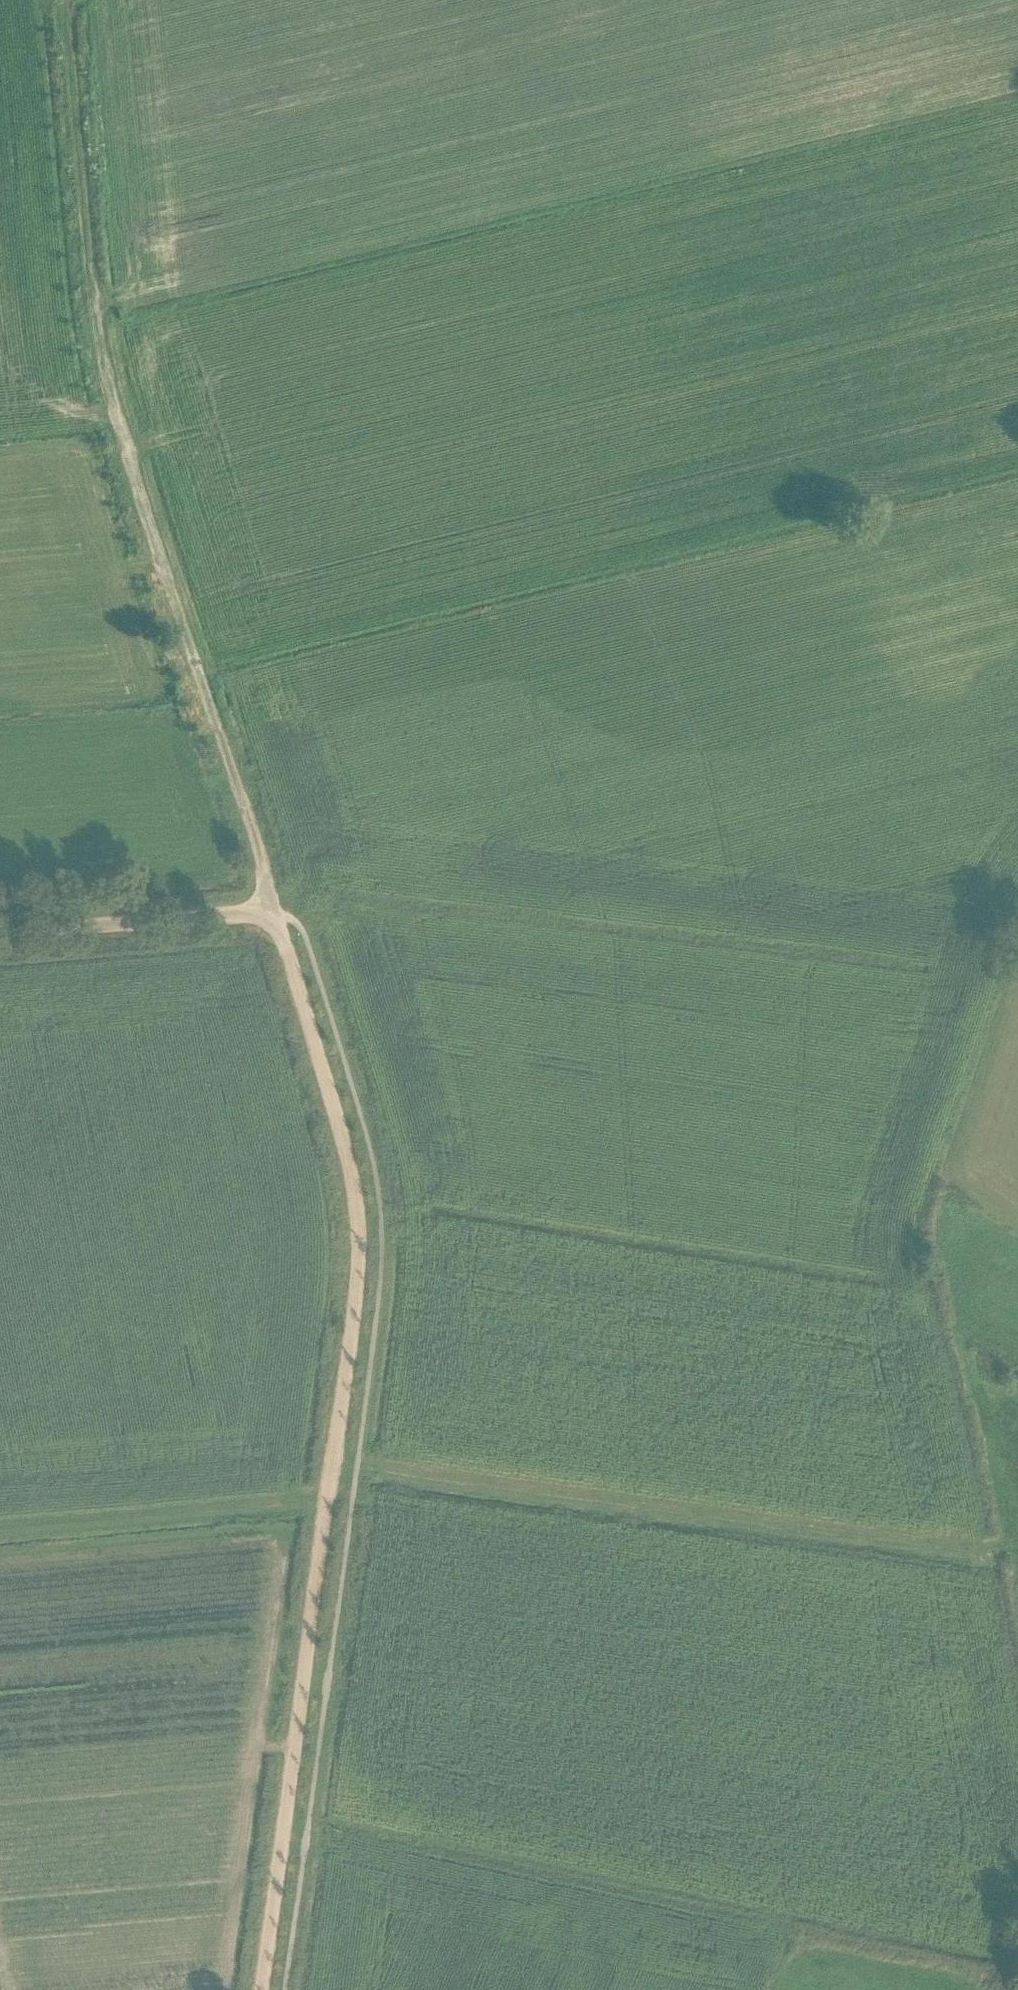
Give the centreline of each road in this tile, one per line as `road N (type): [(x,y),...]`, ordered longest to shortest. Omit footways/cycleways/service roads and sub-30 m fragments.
road 1 (track): [(261,1989),(362,1257),(357,1206),(294,951),(275,910)]
road 2 (track): [(275,910),(197,620),(111,374),(73,0)]
road 3 (unclassified): [(0,940),(275,910)]

